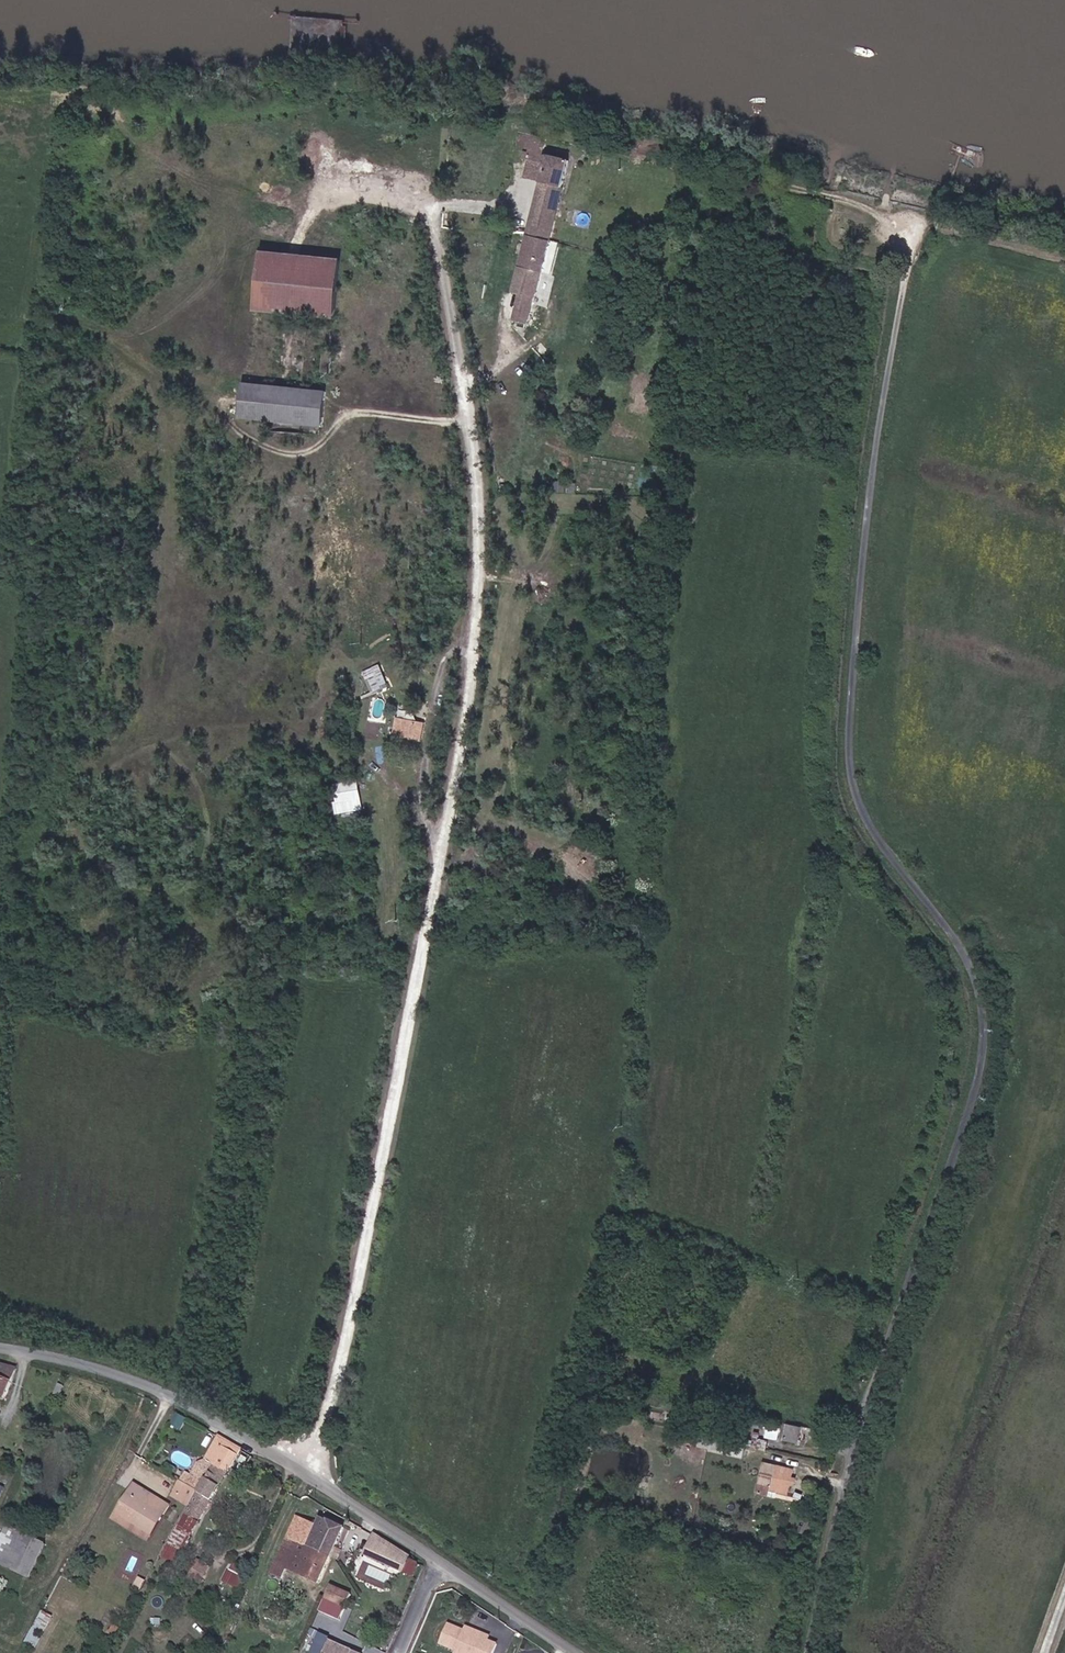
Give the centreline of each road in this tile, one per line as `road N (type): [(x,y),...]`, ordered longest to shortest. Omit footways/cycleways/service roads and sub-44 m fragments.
road 1 (unclassified): [(806,1652),(856,1427),(951,1161),(983,1040),(968,962),(868,826),(849,770),(857,617),(879,427),(912,244),(909,222)]
road 2 (unclassified): [(0,1353),(121,1373),(240,1433),(579,1652)]
road 3 (track): [(909,222),(838,198),(628,158)]
road 4 (track): [(909,222),(1064,258)]

